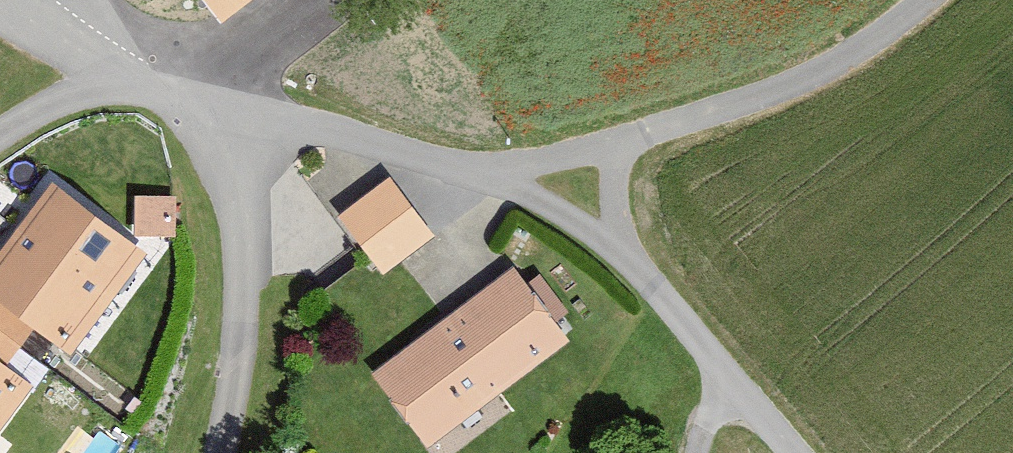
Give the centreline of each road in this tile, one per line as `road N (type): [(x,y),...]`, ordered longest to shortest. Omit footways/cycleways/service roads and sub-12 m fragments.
road 1 (residential): [(167,88),(484,168),(622,149)]
road 2 (residential): [(167,88),(241,193),(247,288),(223,452)]
road 3 (residential): [(622,149),(626,212),(644,260),(801,452)]
road 4 (residential): [(914,0),(822,73),(622,149)]
road 5 (residential): [(0,141),(89,88),(167,88)]
road 6 (residential): [(56,0),(167,88)]

